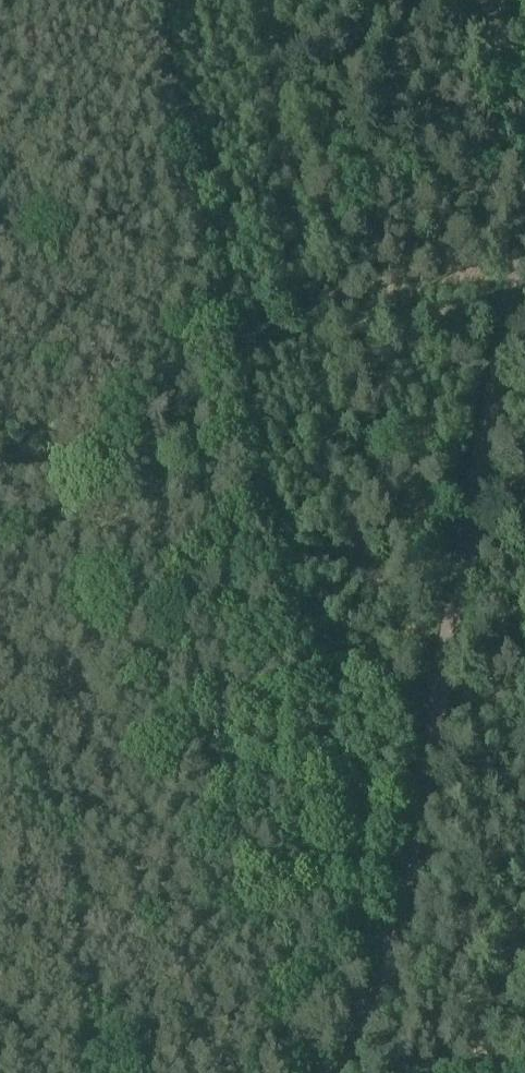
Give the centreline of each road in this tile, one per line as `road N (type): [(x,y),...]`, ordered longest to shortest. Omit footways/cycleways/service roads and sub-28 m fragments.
road 1 (track): [(144,0),(305,685),(360,942),(366,1003)]
road 2 (unclassified): [(332,1072),(366,1003),(524,247)]

